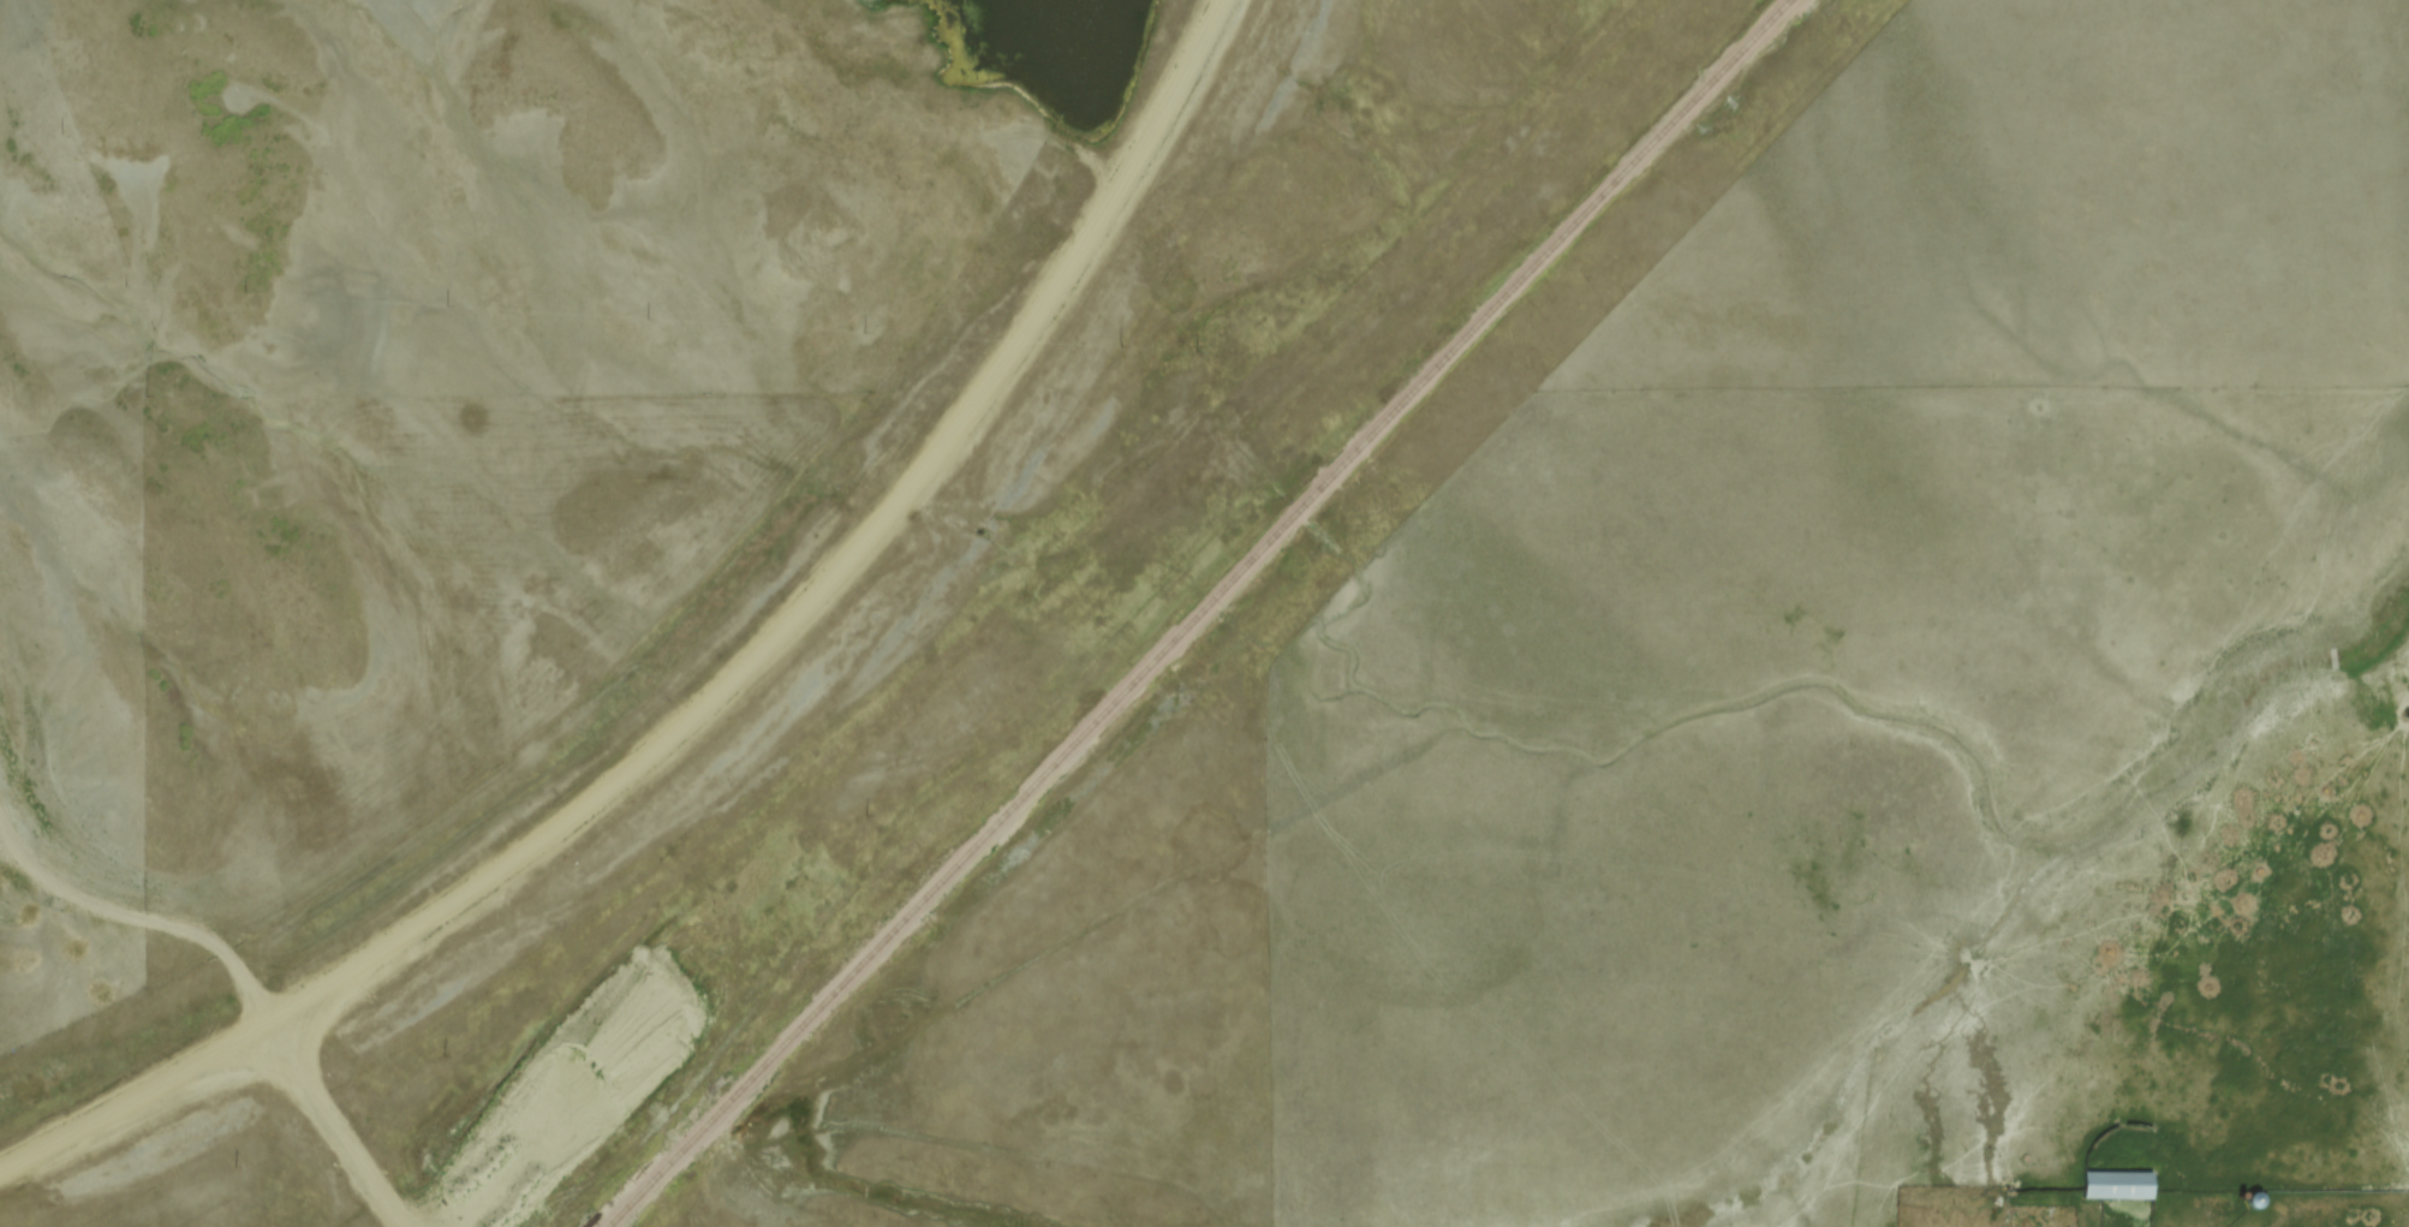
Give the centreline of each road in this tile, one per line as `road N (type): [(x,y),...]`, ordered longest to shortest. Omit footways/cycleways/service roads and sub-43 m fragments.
road 1 (residential): [(1215,0),(1096,218),(984,382),(827,574),(687,717),(464,898),(269,1025),(0,1170)]
road 2 (residential): [(398,1226),(269,1025)]

